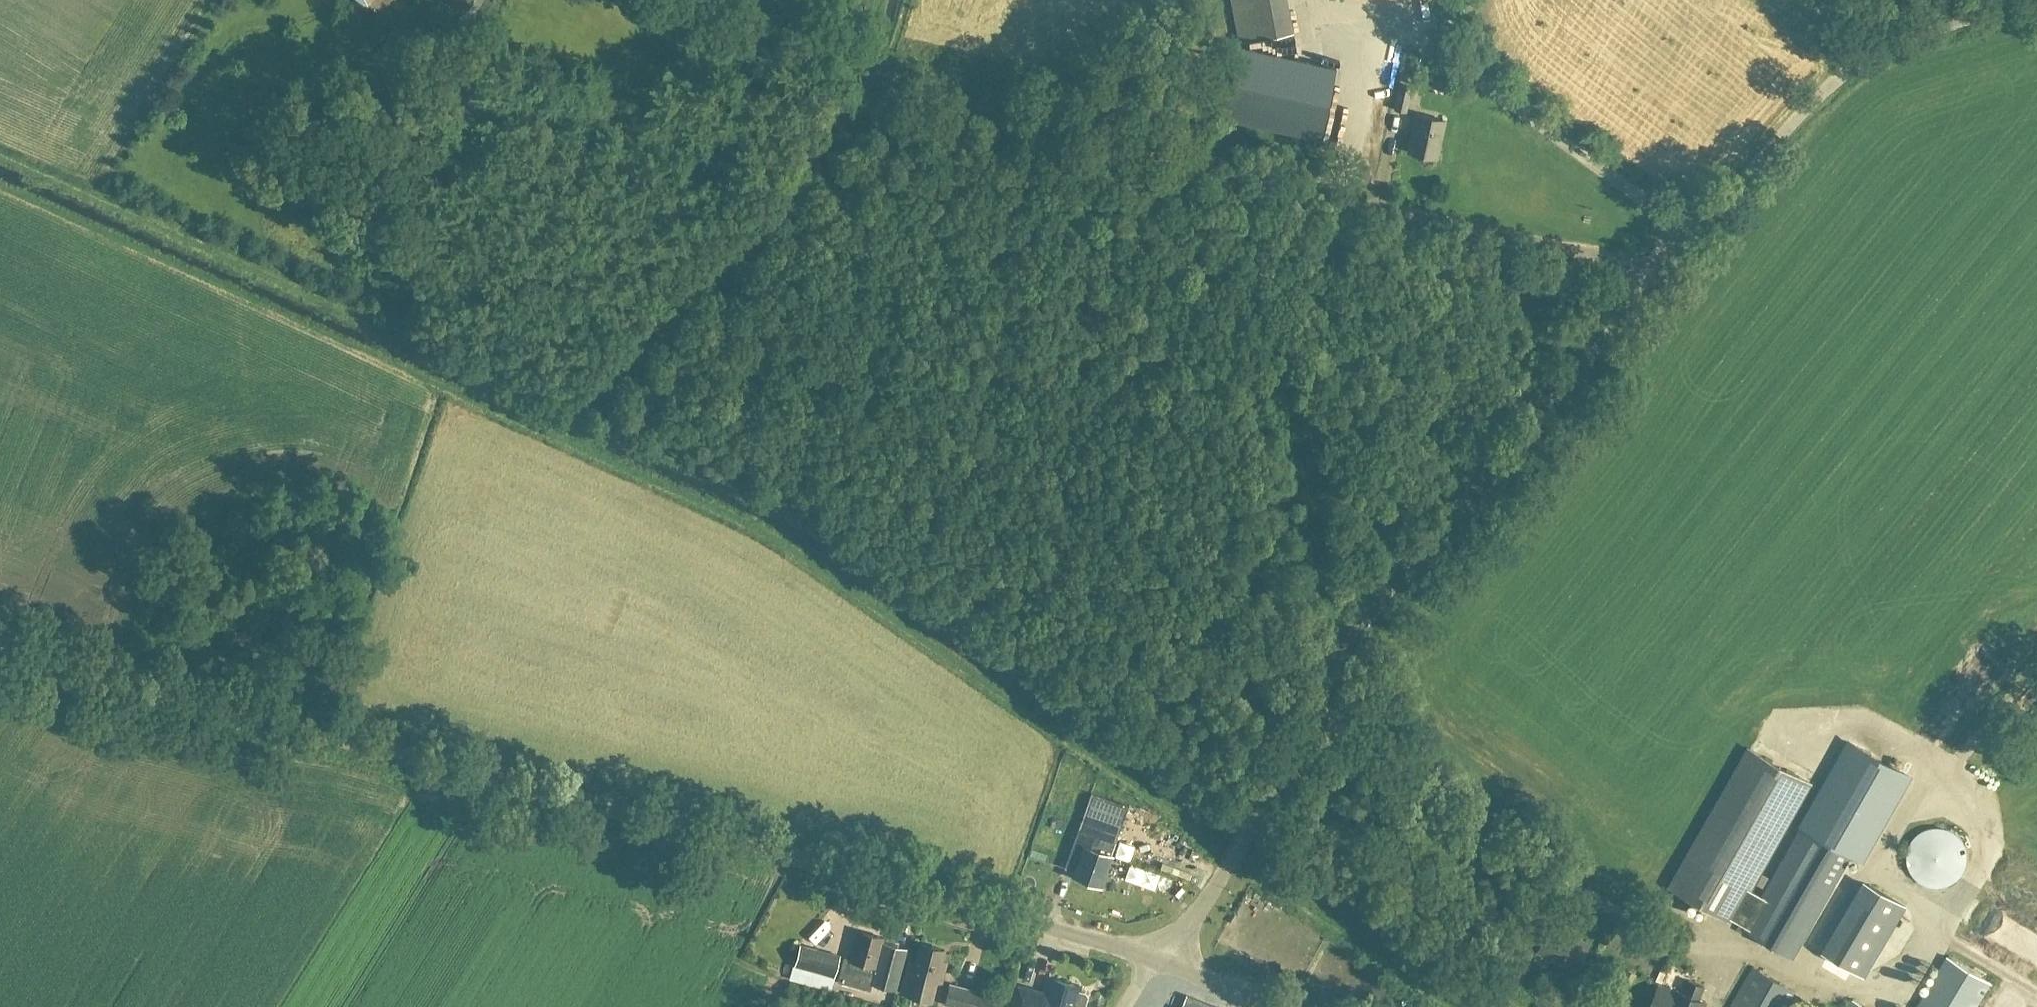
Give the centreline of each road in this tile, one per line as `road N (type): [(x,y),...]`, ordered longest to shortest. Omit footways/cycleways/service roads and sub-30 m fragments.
road 1 (unclassified): [(1153,957),(490,777),(190,706),(0,634)]
road 2 (unclassified): [(1664,272),(1016,126),(871,62),(763,0)]
road 3 (unclassified): [(1153,957),(1197,915),(1231,863),(1329,672),(1664,272)]
road 4 (unclassified): [(2036,4),(1847,64),(1822,83),(1664,272)]
road 5 (unclassified): [(1282,1006),(1153,957)]

